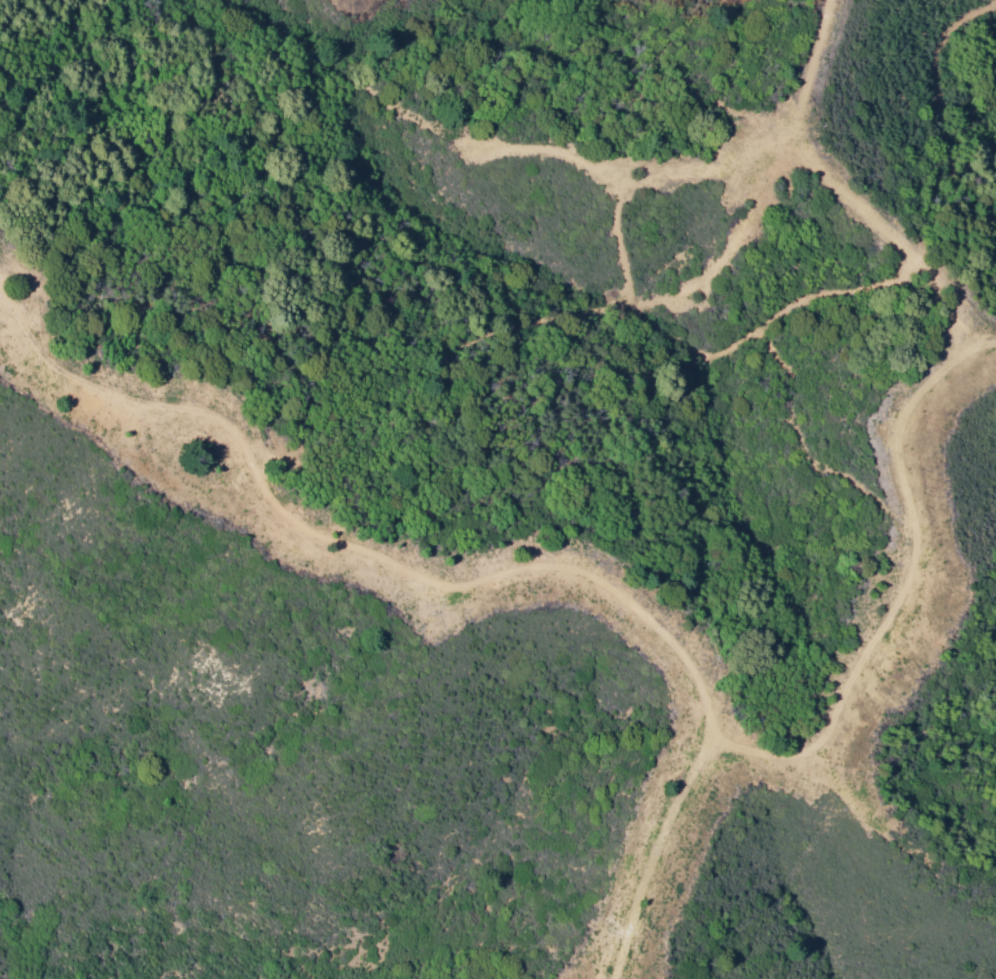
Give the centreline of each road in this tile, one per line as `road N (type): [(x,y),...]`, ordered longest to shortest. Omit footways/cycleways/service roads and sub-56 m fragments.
road 1 (track): [(844,0),(815,89),(808,150),(945,295),(976,366),(995,363)]

